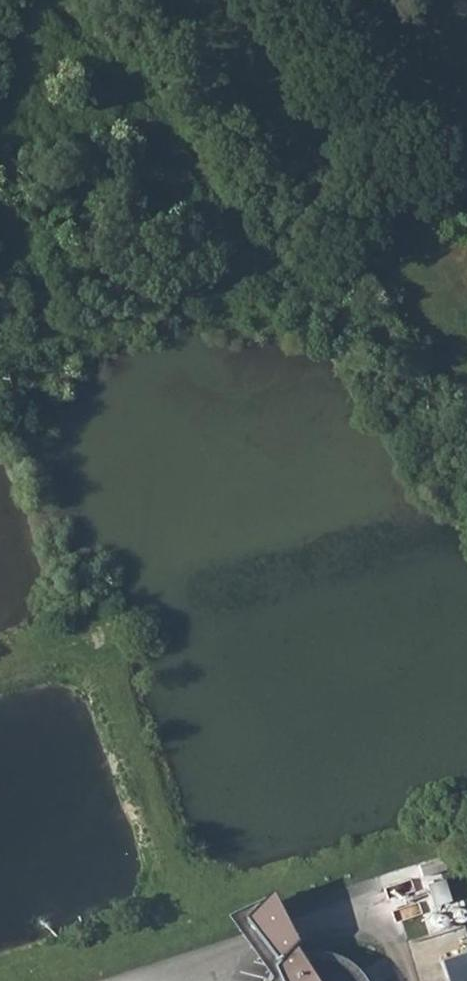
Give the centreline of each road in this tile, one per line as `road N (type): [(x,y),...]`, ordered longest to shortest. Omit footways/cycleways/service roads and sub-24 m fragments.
road 1 (track): [(69,0),(251,226),(257,256),(224,284),(0,358)]
road 2 (track): [(182,968),(158,845),(97,669),(46,667),(0,681)]
road 3 (track): [(466,495),(269,282),(257,256)]
road 4 (track): [(337,917),(327,879),(466,832)]

